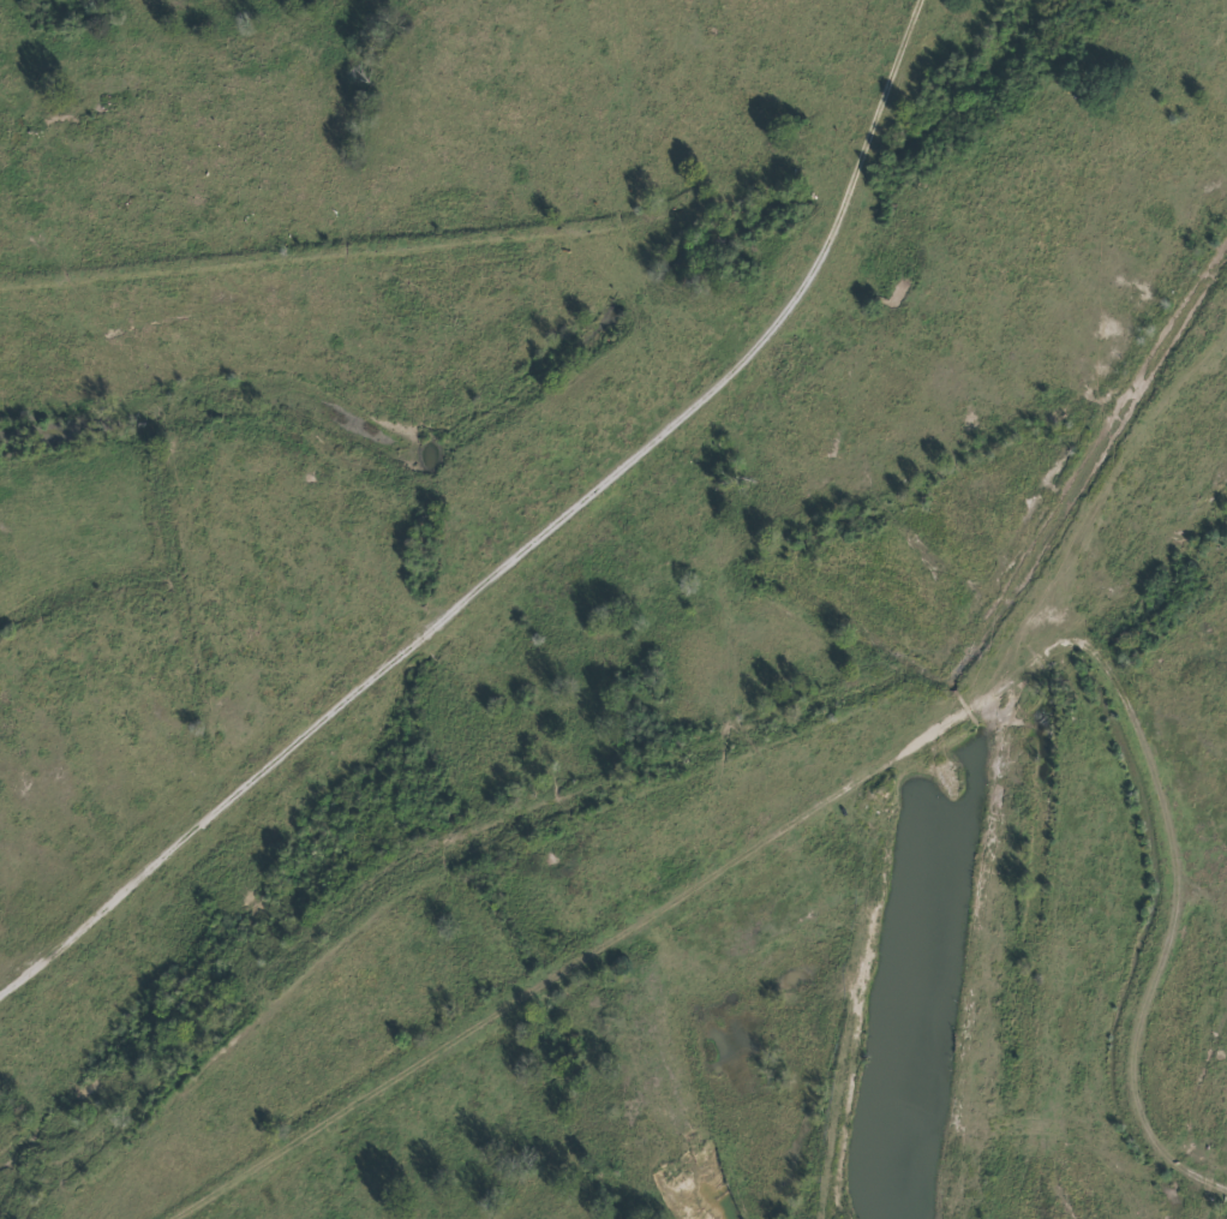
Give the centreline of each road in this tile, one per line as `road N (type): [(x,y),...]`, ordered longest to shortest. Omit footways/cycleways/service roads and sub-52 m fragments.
road 1 (residential): [(1226,550),(1018,727),(1002,719),(915,736),(175,1218)]

